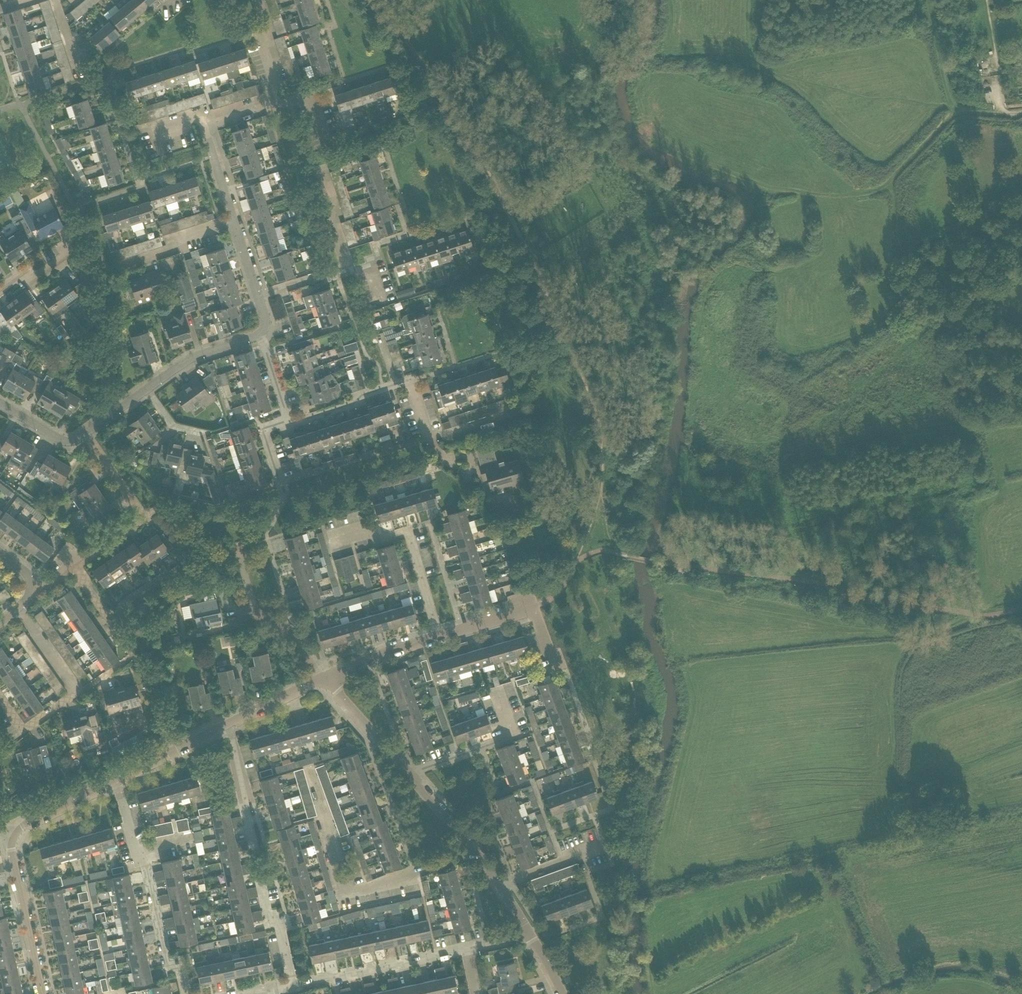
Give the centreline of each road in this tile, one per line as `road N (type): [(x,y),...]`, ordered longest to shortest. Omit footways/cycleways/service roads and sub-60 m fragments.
road 1 (residential): [(291,986),(279,927),(262,892),(228,724)]
road 2 (residential): [(473,853),(357,889),(349,885),(309,767)]
road 3 (residential): [(438,636),(407,534),(381,541),(374,529),(331,542)]
road 4 (residential): [(73,568),(144,518),(86,432)]
road 5 (residential): [(291,986),(474,945)]
road 6 (track): [(1021,113),(958,111),(881,189),(867,190)]
road 7 (residential): [(289,424),(453,368)]
road 8 (residential): [(42,993),(10,827)]
road 9 (residential): [(79,691),(132,654),(73,568)]
road 10 (residential): [(234,220),(213,130),(217,121),(280,100)]
road 11 (residential): [(408,772),(515,736),(496,687)]
road 12 (residential): [(553,665),(534,608),(438,636)]
road 13 (residential): [(187,993),(137,849)]
road 14 (residential): [(234,220),(178,240),(180,249),(105,270)]
road 15 (residential): [(145,391),(188,358),(262,334)]
road 16 (residential): [(115,779),(228,724)]
road 17 (residential): [(408,772),(325,678)]
road 18 (residential): [(438,636),(325,678)]

